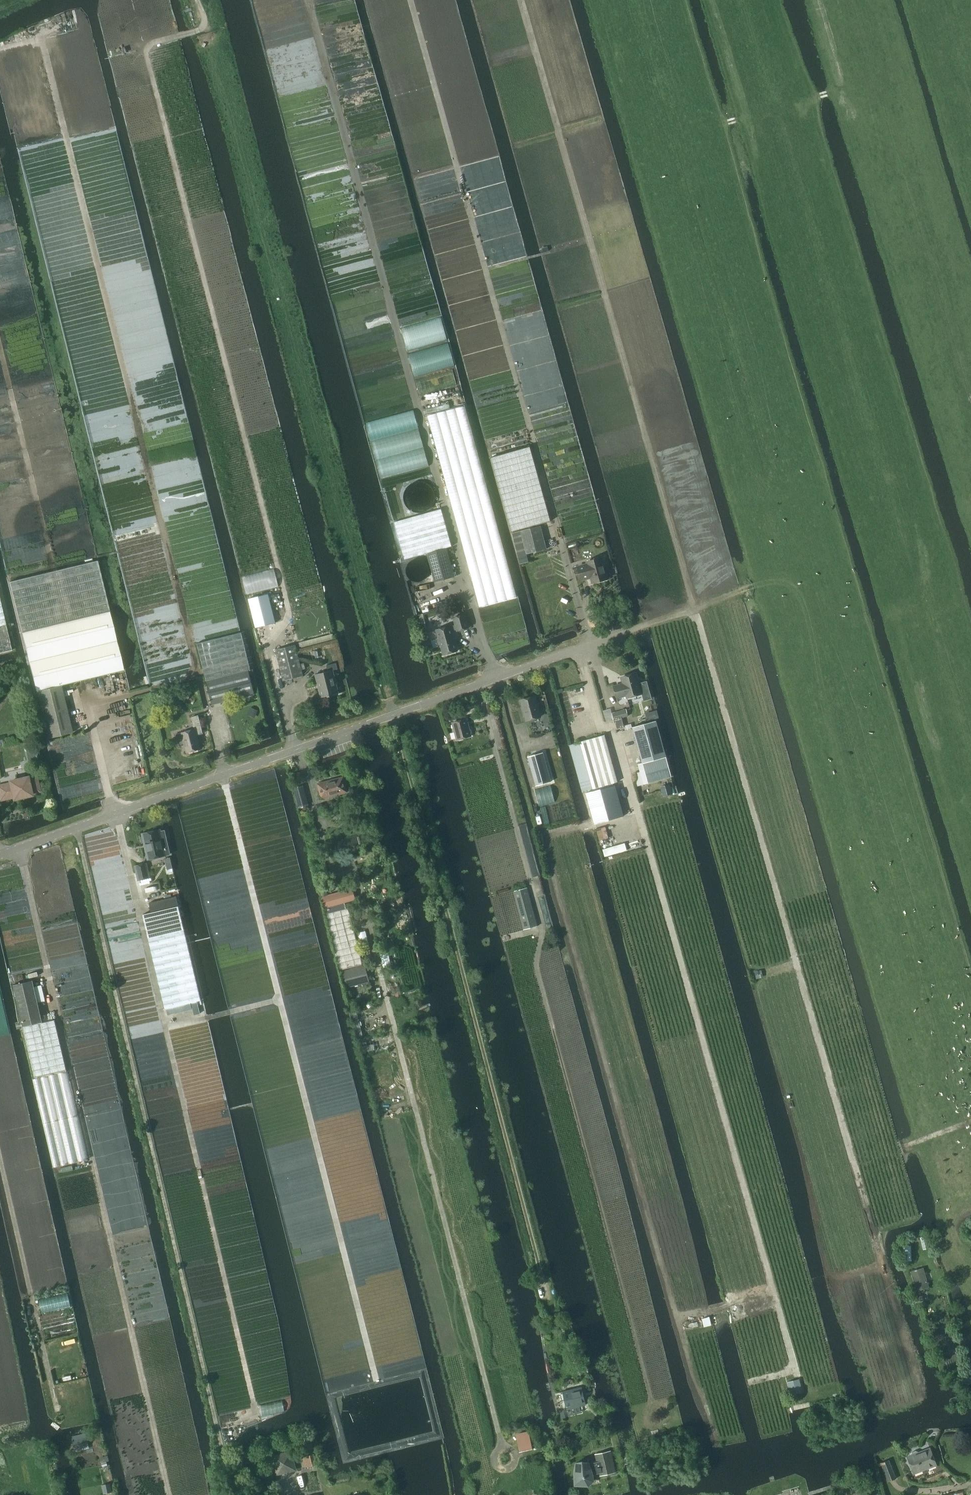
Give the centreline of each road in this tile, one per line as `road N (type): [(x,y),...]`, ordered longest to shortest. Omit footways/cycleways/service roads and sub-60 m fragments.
road 1 (track): [(893,1305),(521,0)]
road 2 (track): [(289,617),(145,55),(152,43),(203,26),(197,0)]
road 3 (track): [(654,1402),(534,961),(541,926),(496,750)]
road 4 (unclassified): [(0,855),(626,632)]
road 5 (track): [(194,674),(41,48)]
road 6 (track): [(797,1378),(626,771)]
road 7 (track): [(222,775),(377,1380)]
road 8 (track): [(463,584),(307,0)]
road 9 (track): [(564,557),(411,0)]
road 10 (track): [(141,914),(255,1410)]
road 11 (track): [(168,1494),(57,1020)]
road 12 (track): [(758,585),(626,632)]

